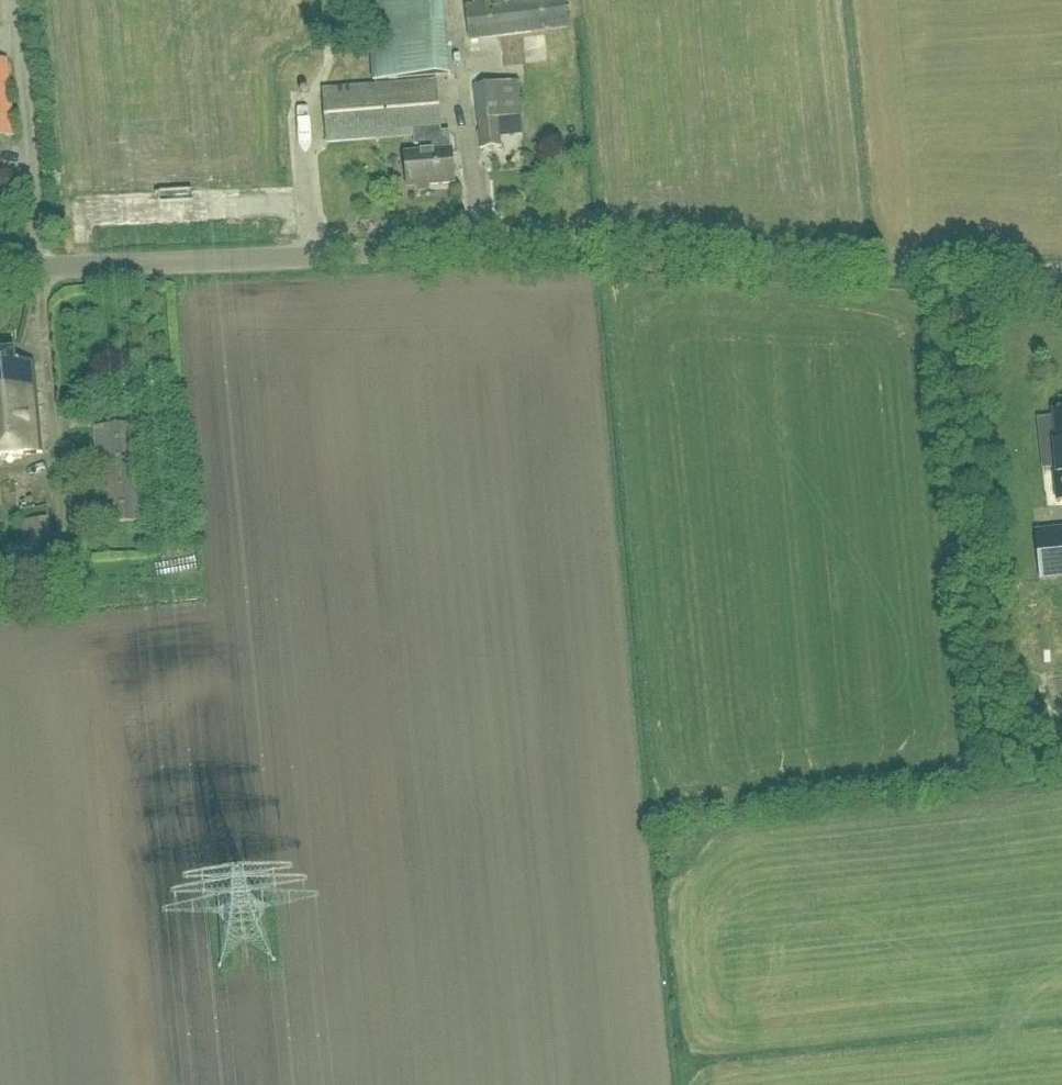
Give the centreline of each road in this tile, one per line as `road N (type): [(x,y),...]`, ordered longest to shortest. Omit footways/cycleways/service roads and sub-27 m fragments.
road 1 (tertiary): [(0,274),(578,250),(1061,283)]
road 2 (track): [(18,0),(38,273)]

